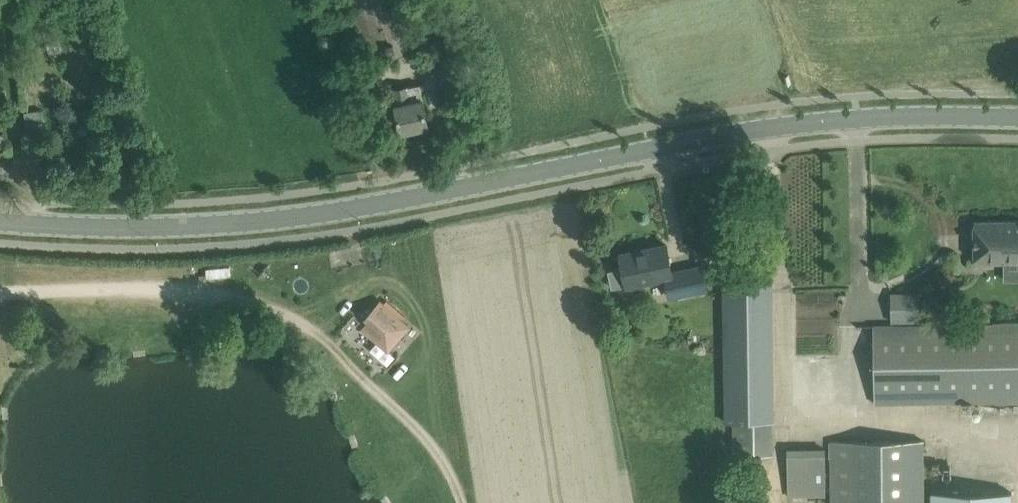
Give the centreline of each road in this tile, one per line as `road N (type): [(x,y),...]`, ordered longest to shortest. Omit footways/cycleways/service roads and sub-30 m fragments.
road 1 (tertiary): [(1017,124),(814,123),(312,218),(143,229),(0,223)]
road 2 (track): [(0,292),(152,292),(302,320),(458,464),(464,502)]

